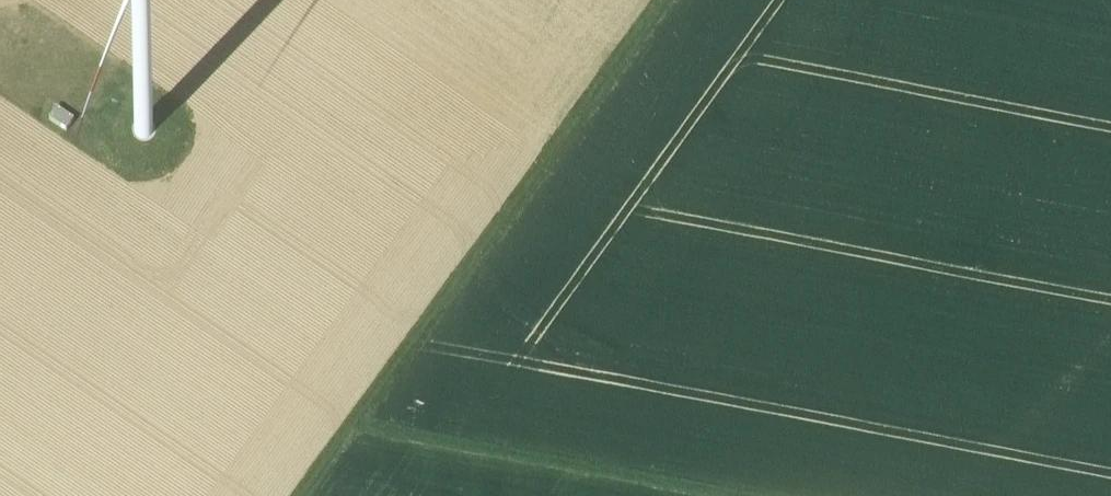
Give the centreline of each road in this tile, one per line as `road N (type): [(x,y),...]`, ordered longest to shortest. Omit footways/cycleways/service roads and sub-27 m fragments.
road 1 (track): [(692,0),(327,495)]
road 2 (track): [(372,433),(682,495)]

